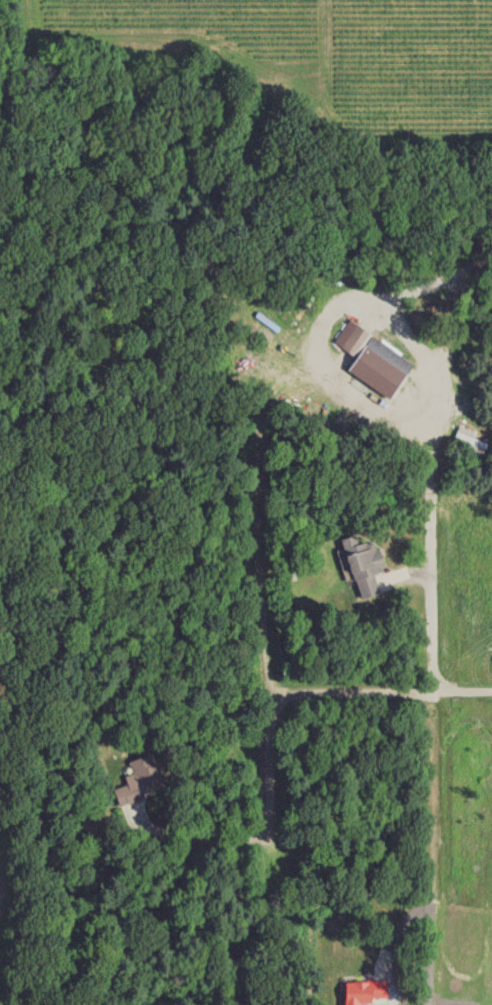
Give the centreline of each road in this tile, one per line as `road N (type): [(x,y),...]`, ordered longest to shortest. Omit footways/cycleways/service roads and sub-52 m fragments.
road 1 (residential): [(431,1004),(439,692),(432,366)]

